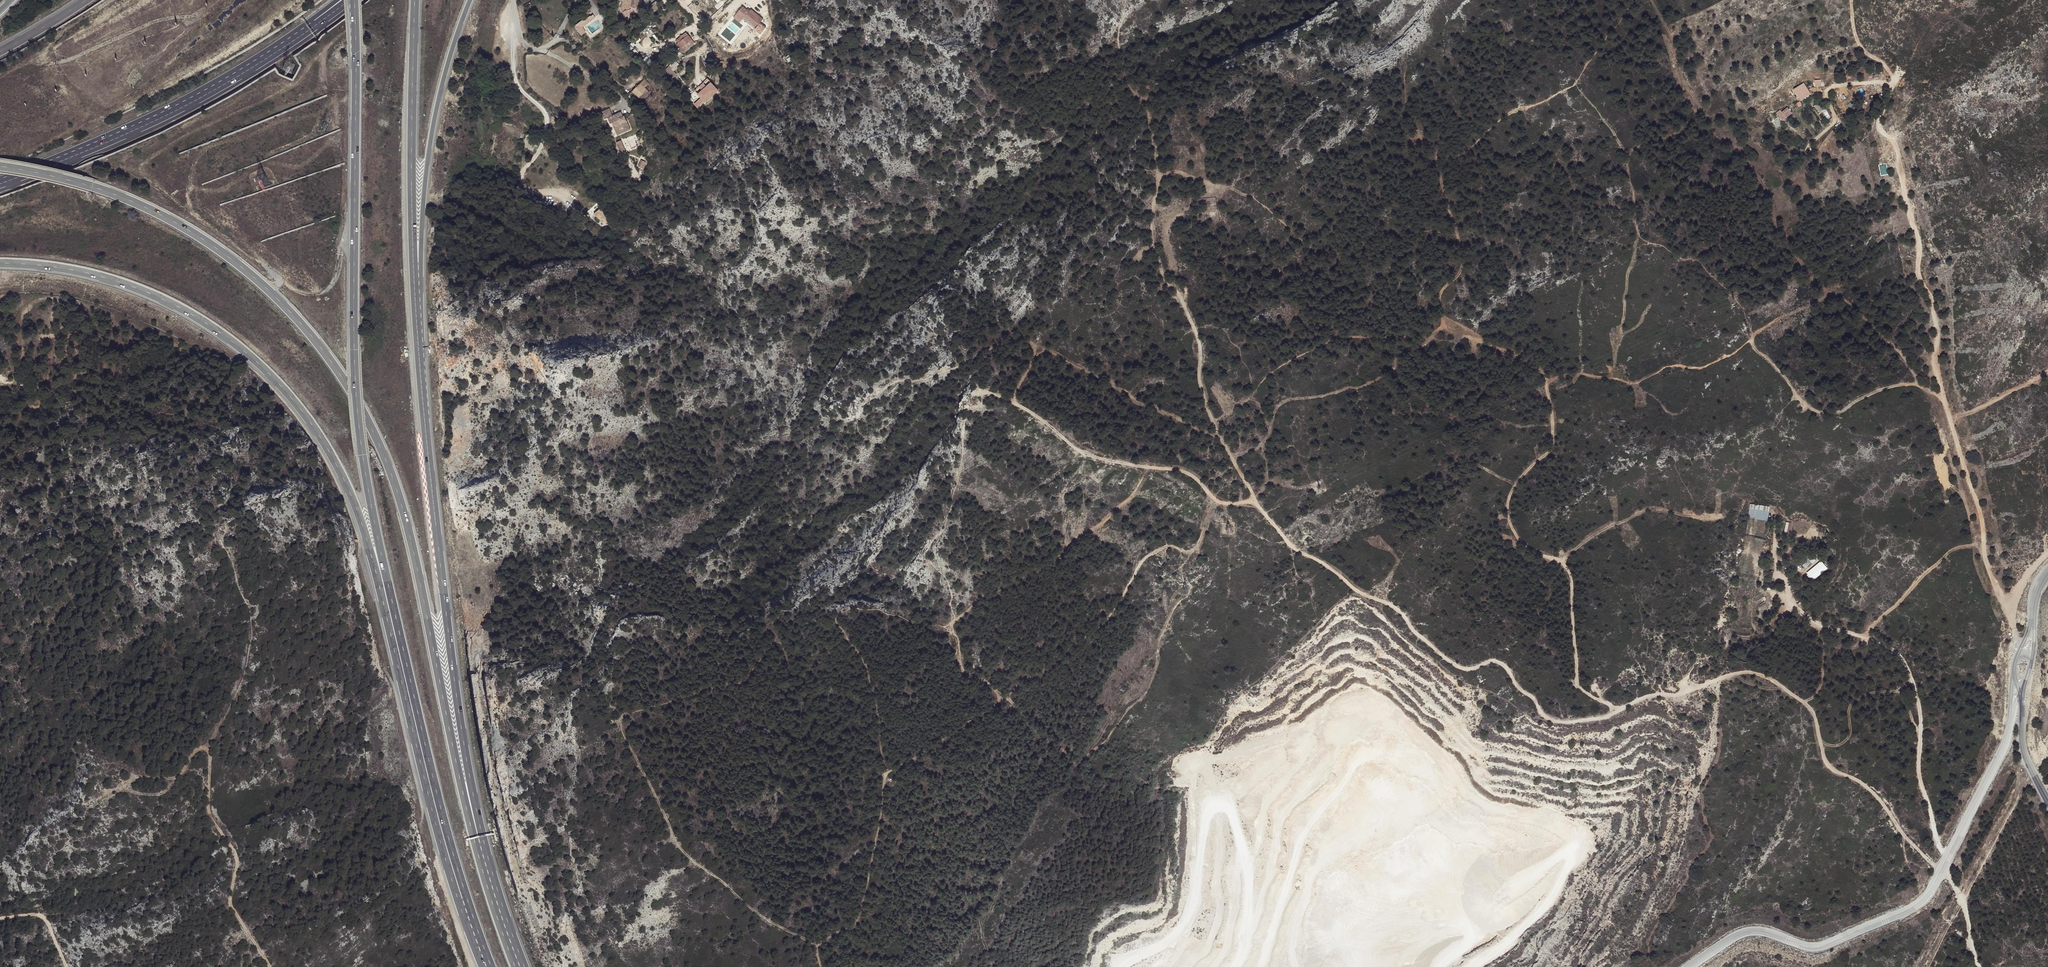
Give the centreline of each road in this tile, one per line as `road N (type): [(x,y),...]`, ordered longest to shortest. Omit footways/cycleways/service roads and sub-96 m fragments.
road 1 (track): [(985,388),(1030,407),(1085,453),(1185,473),(1229,506),(1258,504),(1293,546),(1400,610),(1452,664),(1470,671),(1488,660),(1505,666),(1550,720),(1604,717),(1655,695),(1759,673),(1809,706),(1830,769),(1873,794),(1941,871)]
road 2 (motorway): [(354,0),(359,431),(462,899)]
road 3 (motorway): [(478,839),(404,514),(387,460),(335,367),(282,303),(207,241),(107,191),(0,165)]
road 4 (motorway): [(0,263),(89,273),(169,302),(239,347),(314,426),(357,507),(462,899)]
road 5 (track): [(1436,158),(1465,268),(1446,286),(1440,308),(1459,328),(1537,369),(1551,400),(1548,452),(1508,496),(1507,520),(1526,547),(1571,571),(1577,682),(1619,709)]
road 6 (track): [(815,947),(855,926),(860,915),(884,779),(998,702),(994,689),(962,666),(954,622),(982,598),(1060,559),(1073,539),(1131,498),(1151,467)]
road 7 (track): [(821,966),(811,942),(749,908),(680,848),(620,722),(630,713),(747,684),(776,644),(795,663),(847,637)]
road 8 (track): [(1984,550),(1937,371),(1937,320),(1919,278),(1897,147),(1878,121),(1892,86),(1831,87),(1835,117)]
road 9 (track): [(1246,937),(1281,819),(1361,717),(1399,724),(1484,805),(1568,828),(1578,842),(1573,860)]
road 10 (track): [(1258,504),(1212,424),(1198,374),(1198,333),(1152,243),(1161,171),(1146,102),(1124,74),(1121,27)]
road 11 (unclassified): [(2014,672),(2006,741),(1922,901),(1823,946),(1744,932),(1690,966)]
road 12 (motorway): [(478,839),(418,345)]
road 13 (track): [(1927,390),(1884,335),(1831,291),(1751,341),(1818,412),(1910,386)]
road 14 (track): [(1947,859),(1921,787),(1921,709),(1904,662),(1793,608),(1775,563),(1776,516)]
road 15 (motorway): [(0,183),(220,87),(351,0)]
road 16 (motorway): [(0,179),(172,105),(337,0)]
road 17 (track): [(1118,966),(1171,940),(1186,919),(1205,816),(1216,803),(1234,818),(1247,869),(1237,966)]
road 18 (motorway): [(418,345),(435,108),(470,0)]
road 19 (motorway): [(418,345),(415,0)]
road 20 (track): [(1214,497),(1197,546),(1164,547),(1146,558),(1097,633),(998,702)]
road 21 (track): [(884,779),(869,675),(837,615),(878,610),(952,629)]
road 22 (track): [(1232,457),(1260,443),(1282,403),(1381,378),(1449,318)]
road 23 (track): [(1436,158),(1460,157),(1525,106),(1580,78),(1638,0)]
road 24 (track): [(1014,401),(1039,352),(1218,435)]
road 25 (track): [(1261,966),(1304,836),(1363,756)]
road 26 (track): [(1470,966),(1544,906),(1571,852),(1510,894)]
road 27 (track): [(2009,614),(1984,550),(1961,547),(1864,638)]
road 28 (track): [(1751,341),(1708,366),(1667,365),(1633,383),(1546,378)]
road 29 (track): [(1294,966),(1298,920),(1318,866),(1371,820)]
road 30 (motorway): [(519,966),(478,839)]
road 31 (track): [(1819,739),(1841,744),(1850,735),(1856,701),(1913,681)]
road 32 (unclassified): [(543,143),(544,112),(516,80),(514,28)]
road 33 (track): [(1242,847),(1232,922),(1215,966)]

